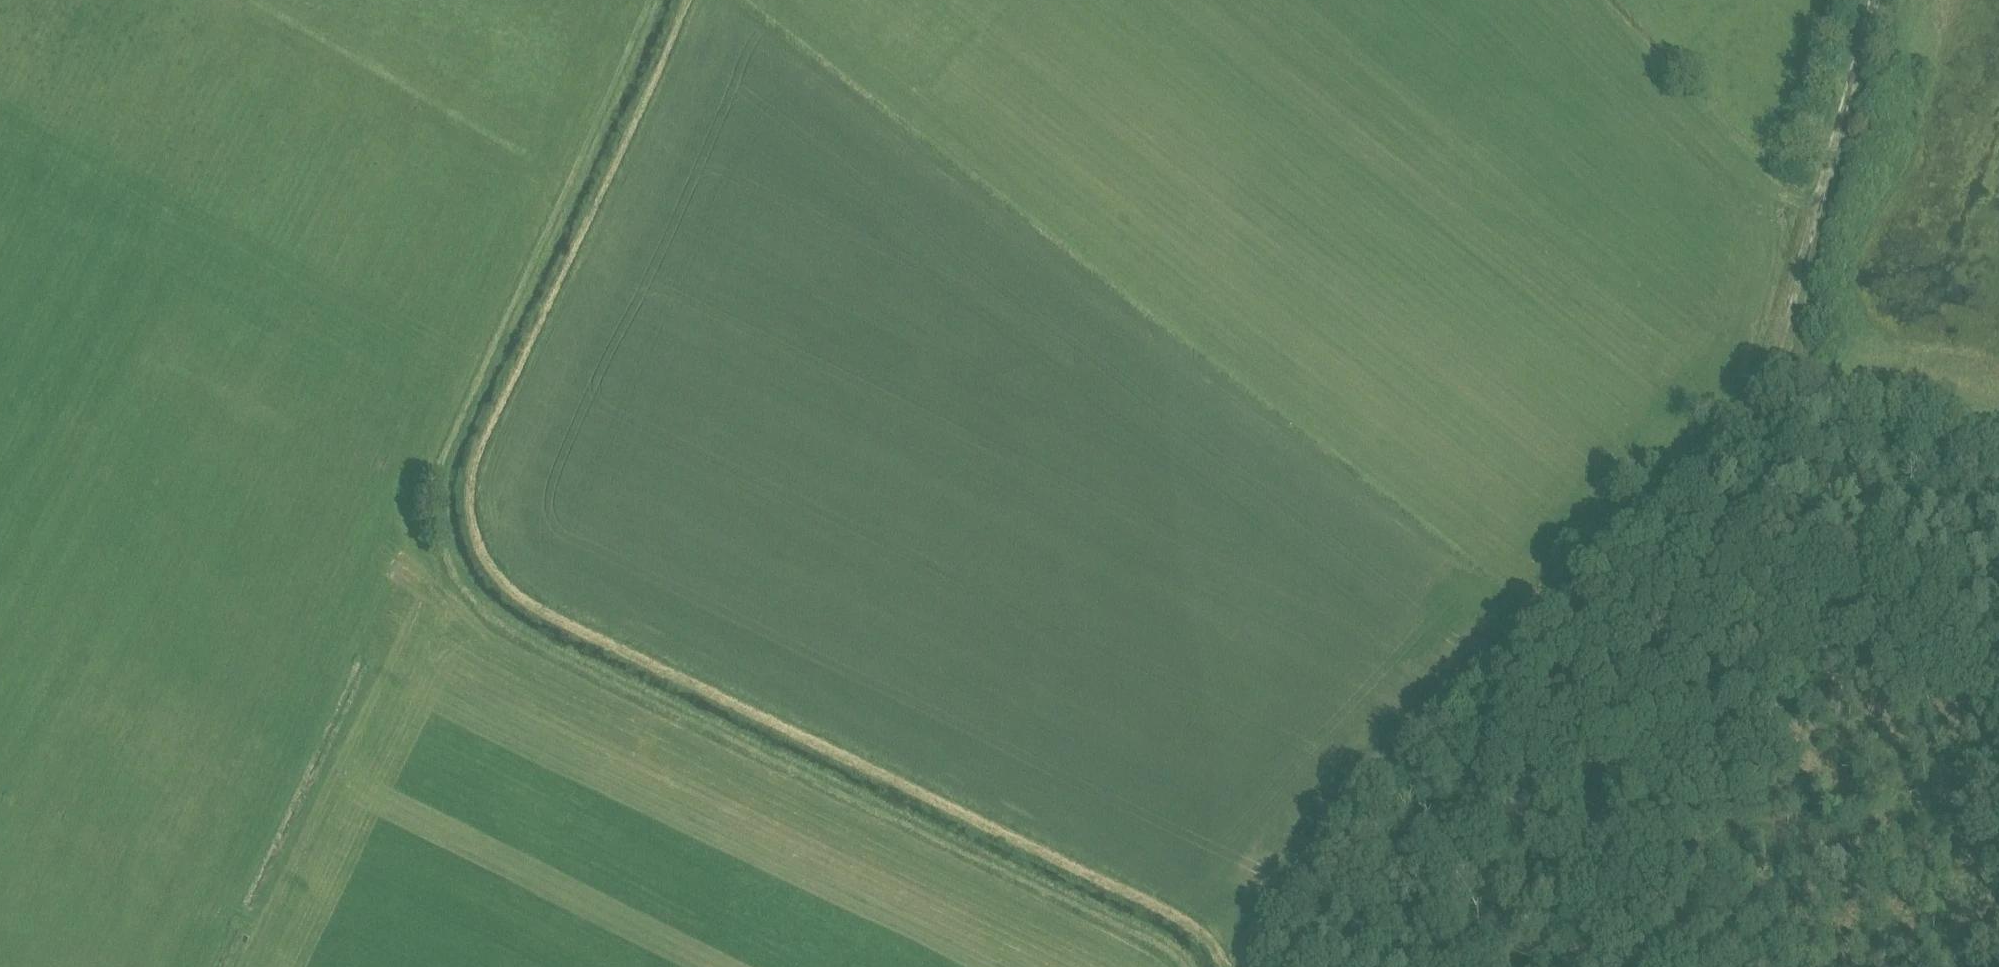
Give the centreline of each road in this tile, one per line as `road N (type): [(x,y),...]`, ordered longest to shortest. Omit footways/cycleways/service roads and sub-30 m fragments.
road 1 (track): [(1868,0),(1760,380),(1305,842),(1245,966)]

